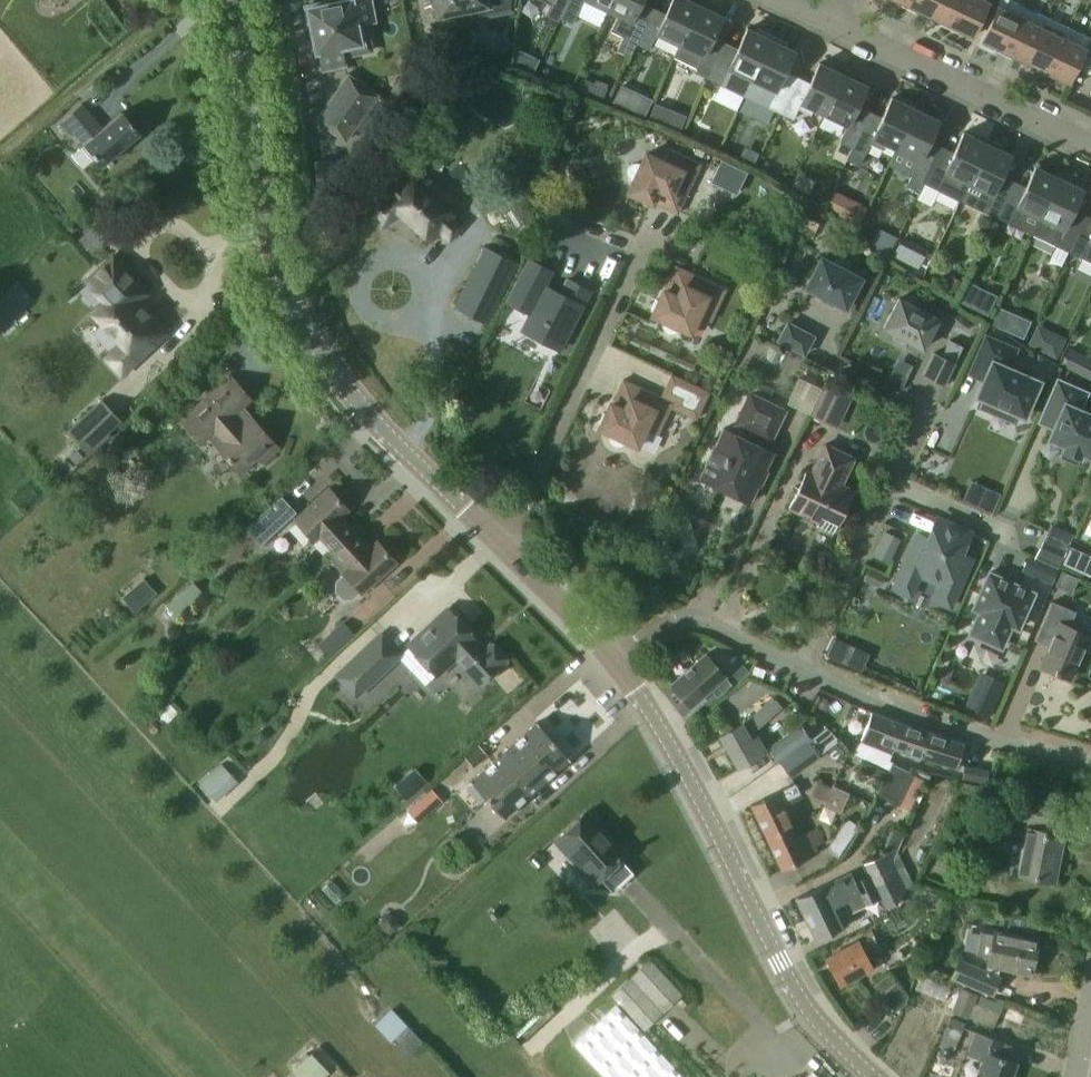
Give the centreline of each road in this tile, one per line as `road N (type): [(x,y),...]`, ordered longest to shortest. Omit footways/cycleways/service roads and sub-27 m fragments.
road 1 (tertiary): [(510,552),(373,421),(331,371),(294,303),(275,255),(234,0)]
road 2 (tertiary): [(875,1076),(813,1019),(701,802),(615,660)]
road 3 (residential): [(510,552),(658,235)]
road 4 (residential): [(1090,767),(909,717),(799,668)]
road 5 (residential): [(836,22),(1090,147)]
road 6 (residential): [(799,668),(696,620),(680,619),(615,660)]
road 7 (residential): [(799,668),(887,485)]
road 8 (residential): [(887,485),(924,408),(851,369)]
road 9 (tertiary): [(615,660),(510,552)]
road 10 (residential): [(1011,540),(887,485)]

